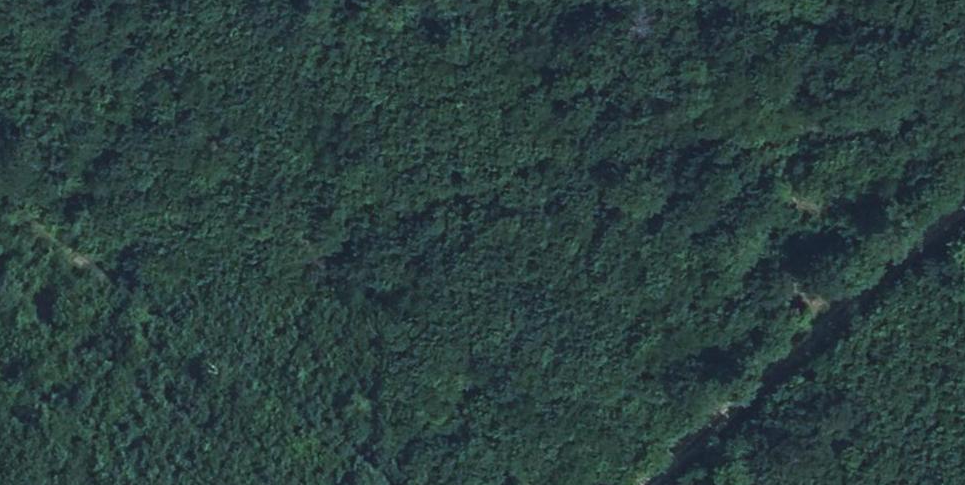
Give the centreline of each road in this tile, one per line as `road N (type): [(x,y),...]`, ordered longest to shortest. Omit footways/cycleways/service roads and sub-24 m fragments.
road 1 (track): [(650,484),(964,207)]

